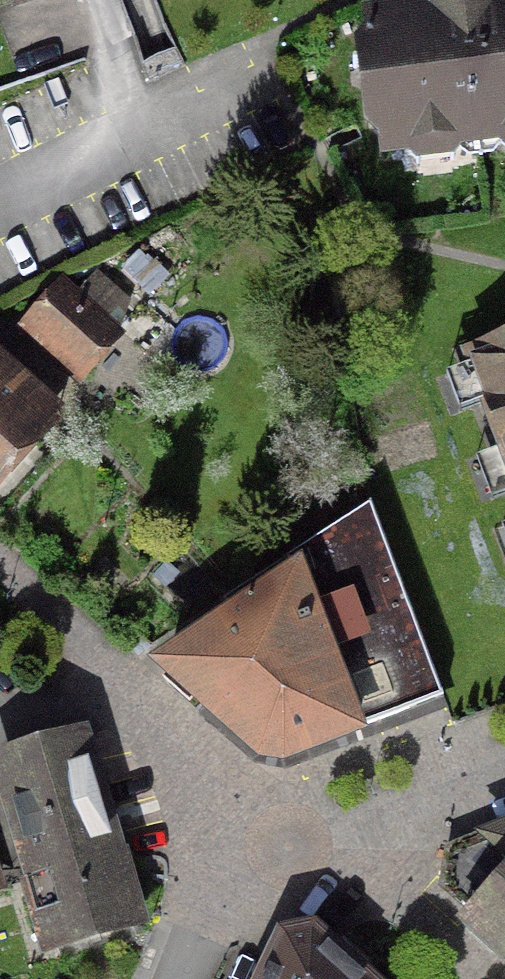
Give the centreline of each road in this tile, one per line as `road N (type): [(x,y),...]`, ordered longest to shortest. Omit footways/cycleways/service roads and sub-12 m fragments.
road 1 (residential): [(104,666),(304,841)]
road 2 (residential): [(304,841),(477,978)]
road 3 (residential): [(504,764),(304,841)]
road 4 (residential): [(304,841),(224,888),(178,978)]
road 5 (residential): [(0,574),(104,666)]
road 6 (residential): [(0,730),(104,666)]

